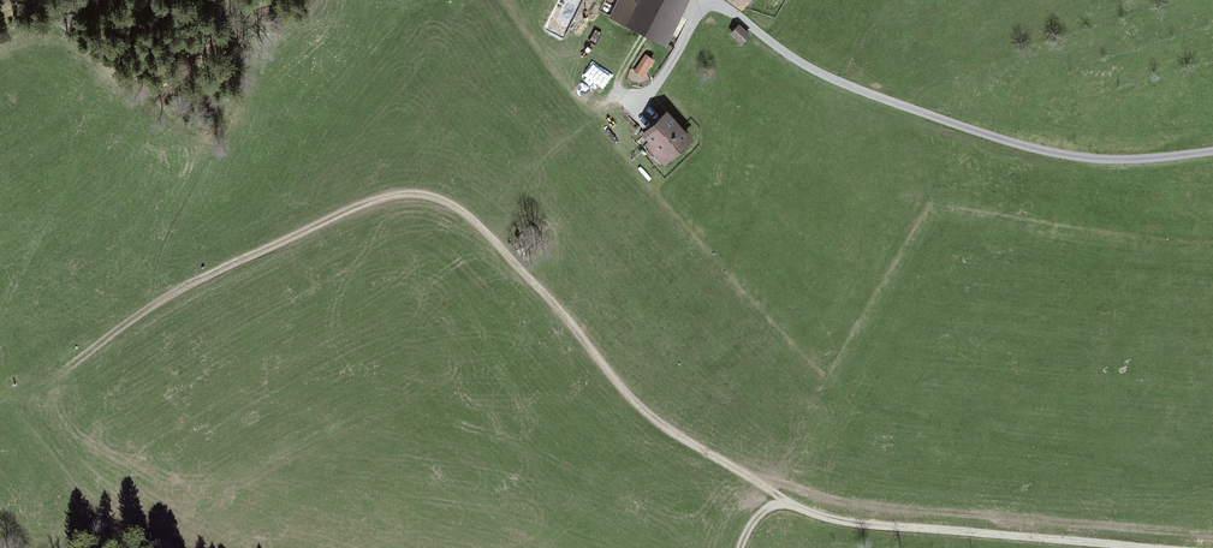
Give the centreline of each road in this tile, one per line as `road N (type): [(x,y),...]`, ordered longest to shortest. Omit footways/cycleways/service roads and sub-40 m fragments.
road 1 (track): [(1212,148),(1100,153),(1002,143),(816,72),(715,0)]
road 2 (track): [(1190,547),(839,516),(776,494),(738,547)]
road 3 (track): [(467,218),(637,404),(691,447),(776,494)]
road 4 (track): [(153,303),(364,203),(413,193),(467,218)]

